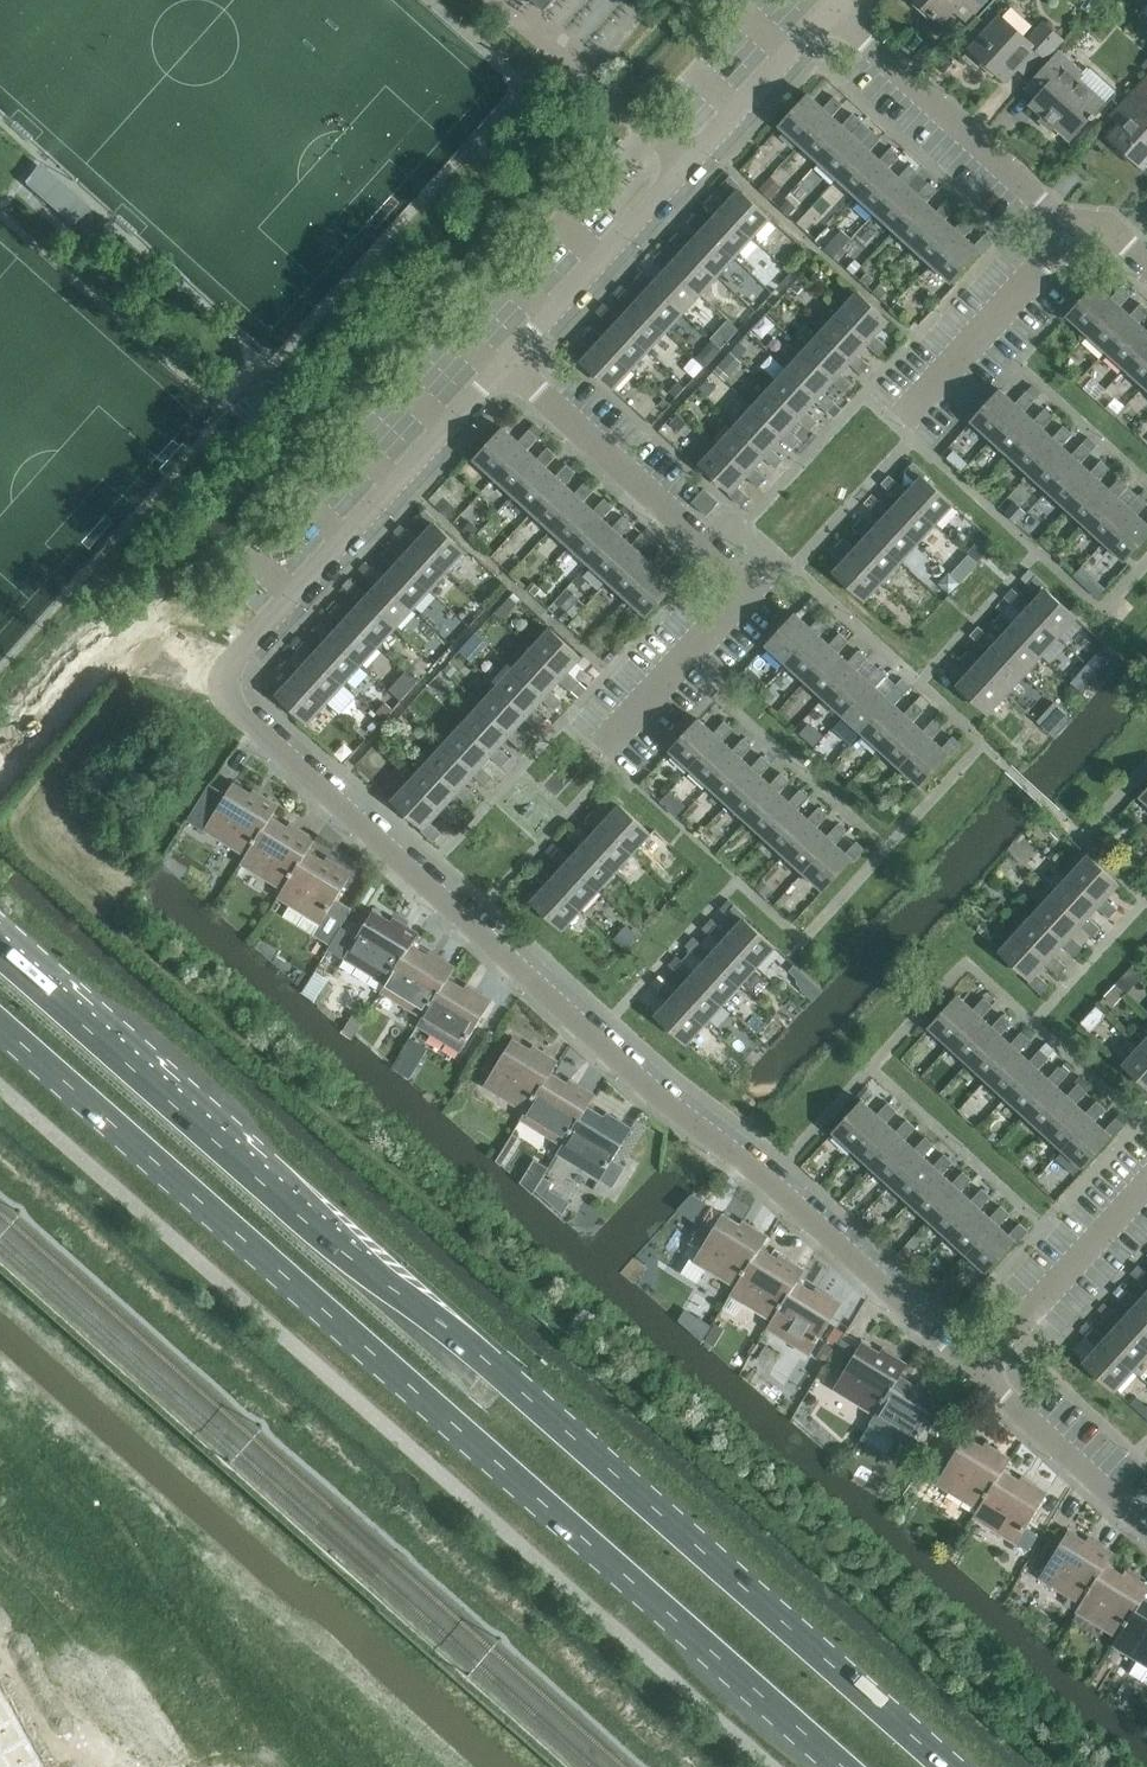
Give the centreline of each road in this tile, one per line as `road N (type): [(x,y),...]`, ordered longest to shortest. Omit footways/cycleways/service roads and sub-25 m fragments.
road 1 (residential): [(969,1363),(595,1039),(231,697),(238,651),(514,360)]
road 2 (primary): [(950,1766),(0,951)]
road 3 (primary): [(0,1024),(844,1766)]
road 4 (residential): [(594,751),(739,599),(715,553),(514,360)]
road 5 (residential): [(514,360),(830,11)]
road 6 (residential): [(1082,233),(830,11)]
road 7 (residential): [(969,1363),(1146,1178)]
road 8 (residential): [(916,414),(1082,233)]
road 9 (residential): [(1146,1527),(969,1363)]

